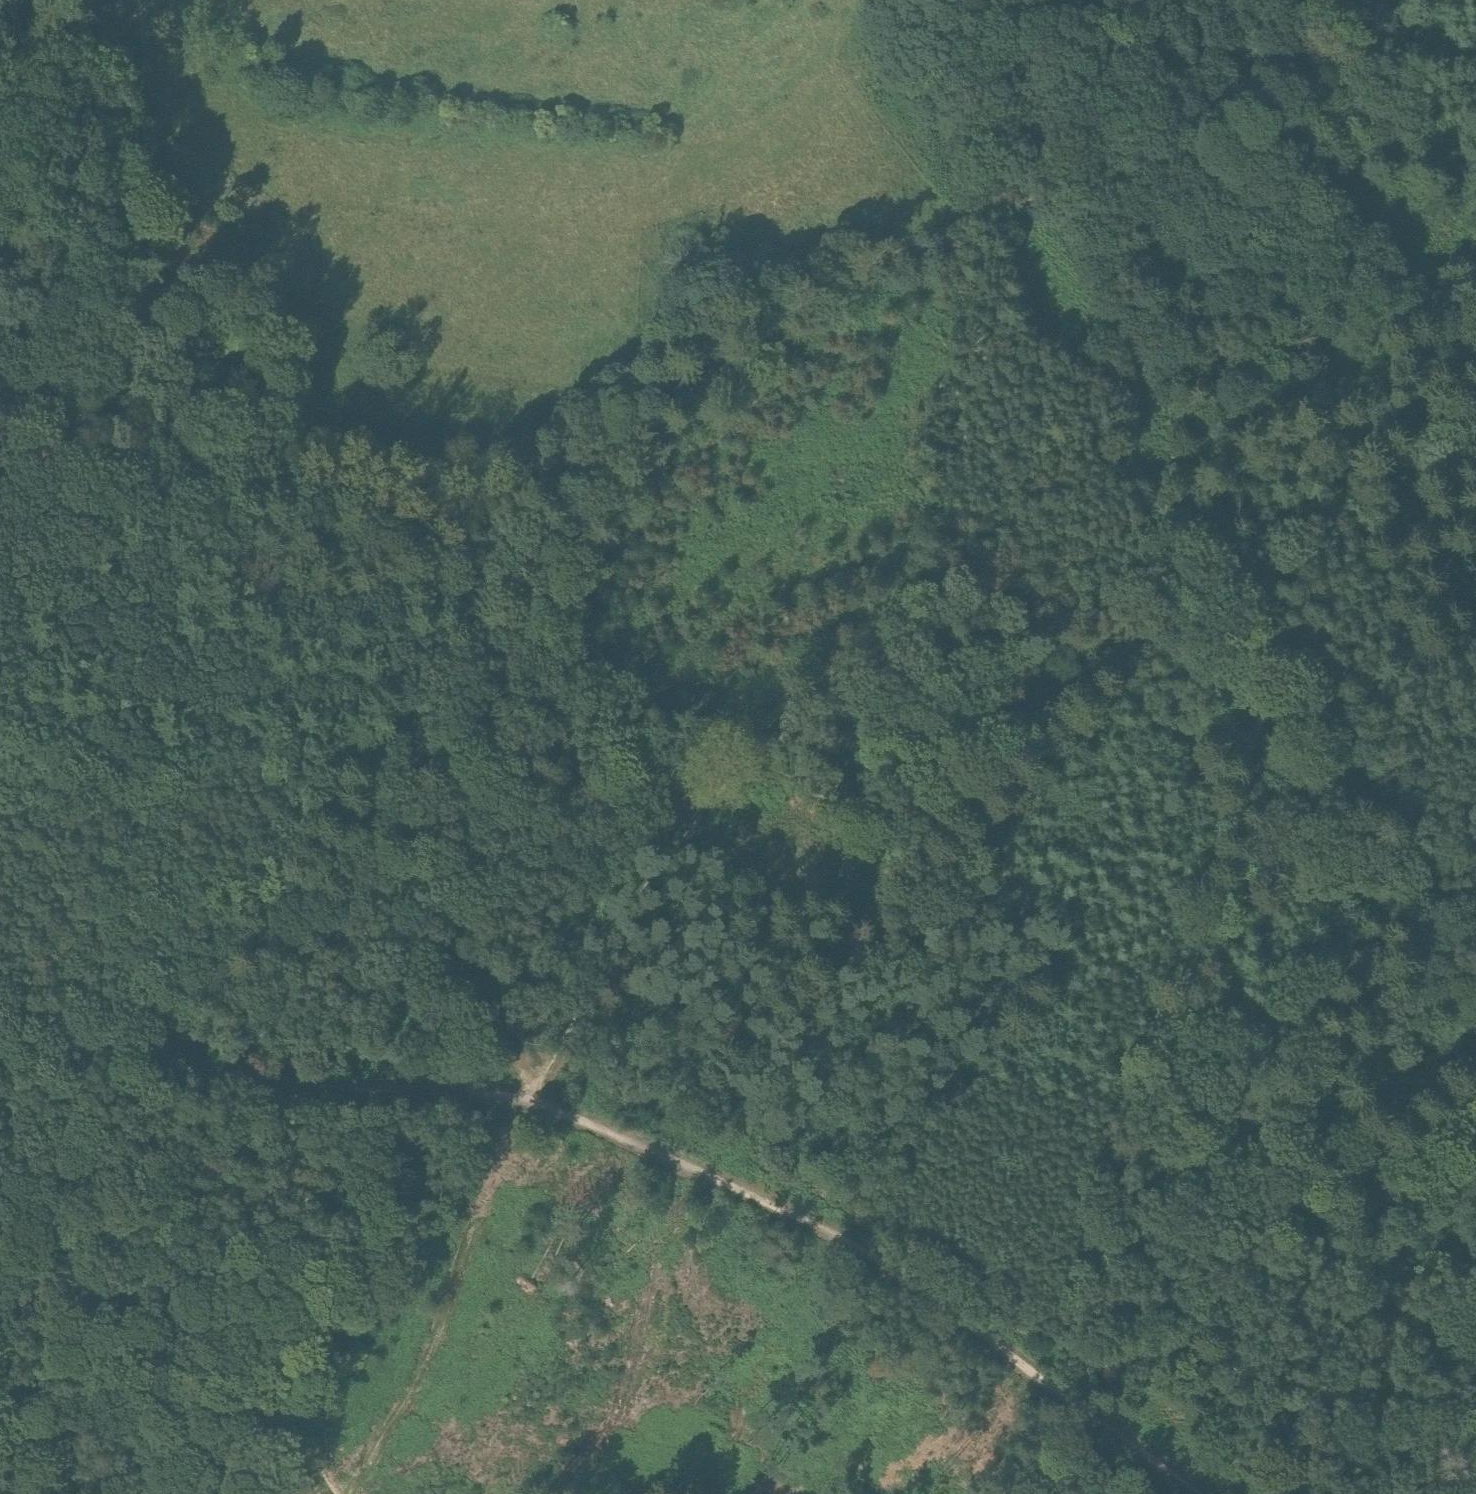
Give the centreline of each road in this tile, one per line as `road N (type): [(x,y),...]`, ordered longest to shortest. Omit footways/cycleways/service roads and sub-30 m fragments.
road 1 (track): [(106,1050),(156,1050),(349,1089),(529,1100),(863,1250),(1196,1493)]
road 2 (track): [(550,619),(832,308),(897,254),(1005,209),(1156,174),(1248,131),(1268,112)]
road 3 (track): [(106,1050),(236,962),(329,880),(461,737),(550,619)]
road 4 (track): [(0,436),(271,590),(376,608),(510,610),(550,619)]
road 5 (track): [(106,1050),(88,1078),(59,1188),(0,1255)]
road 6 (track): [(1268,112),(1376,0)]

